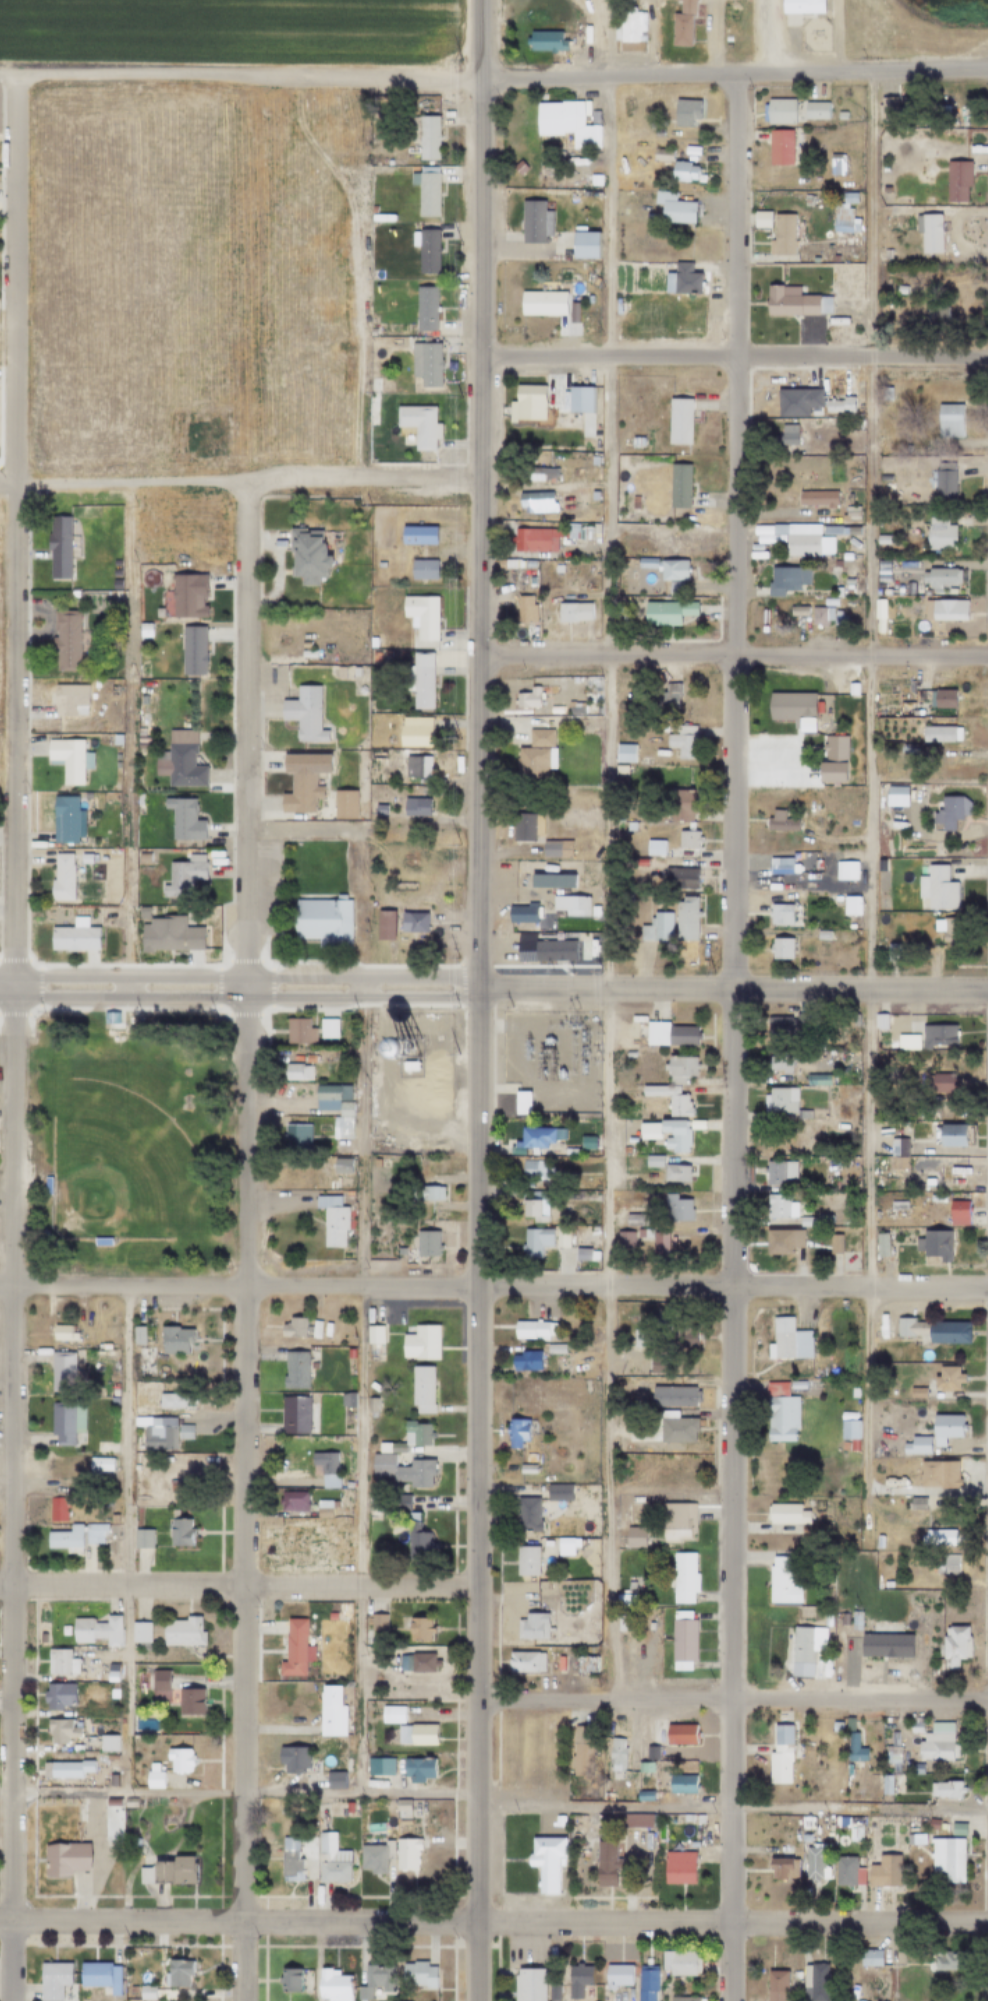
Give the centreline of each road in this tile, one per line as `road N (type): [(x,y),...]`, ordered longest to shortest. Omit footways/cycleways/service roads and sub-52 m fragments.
road 1 (residential): [(8,2000),(16,74)]
road 2 (residential): [(726,2000),(734,75)]
road 3 (tertiary): [(477,2000),(478,80)]
road 4 (residential): [(239,2000),(242,482)]
road 5 (residential): [(987,1289),(0,1286)]
road 6 (residential): [(0,74),(505,81),(606,75)]
road 7 (residential): [(477,1922),(987,1925)]
road 8 (residential): [(987,1698),(478,1699)]
road 9 (residential): [(987,658),(479,656)]
road 10 (residential): [(987,359),(483,357)]
road 11 (residential): [(482,479),(0,484)]
road 12 (tertiary): [(0,1002),(481,1003)]
road 13 (tertiary): [(481,980),(0,979)]
road 14 (residential): [(479,1585),(0,1587)]
road 15 (tertiary): [(0,1921),(477,1922)]
road 16 (residential): [(519,991),(987,991)]
road 17 (residential): [(987,74),(606,75)]

